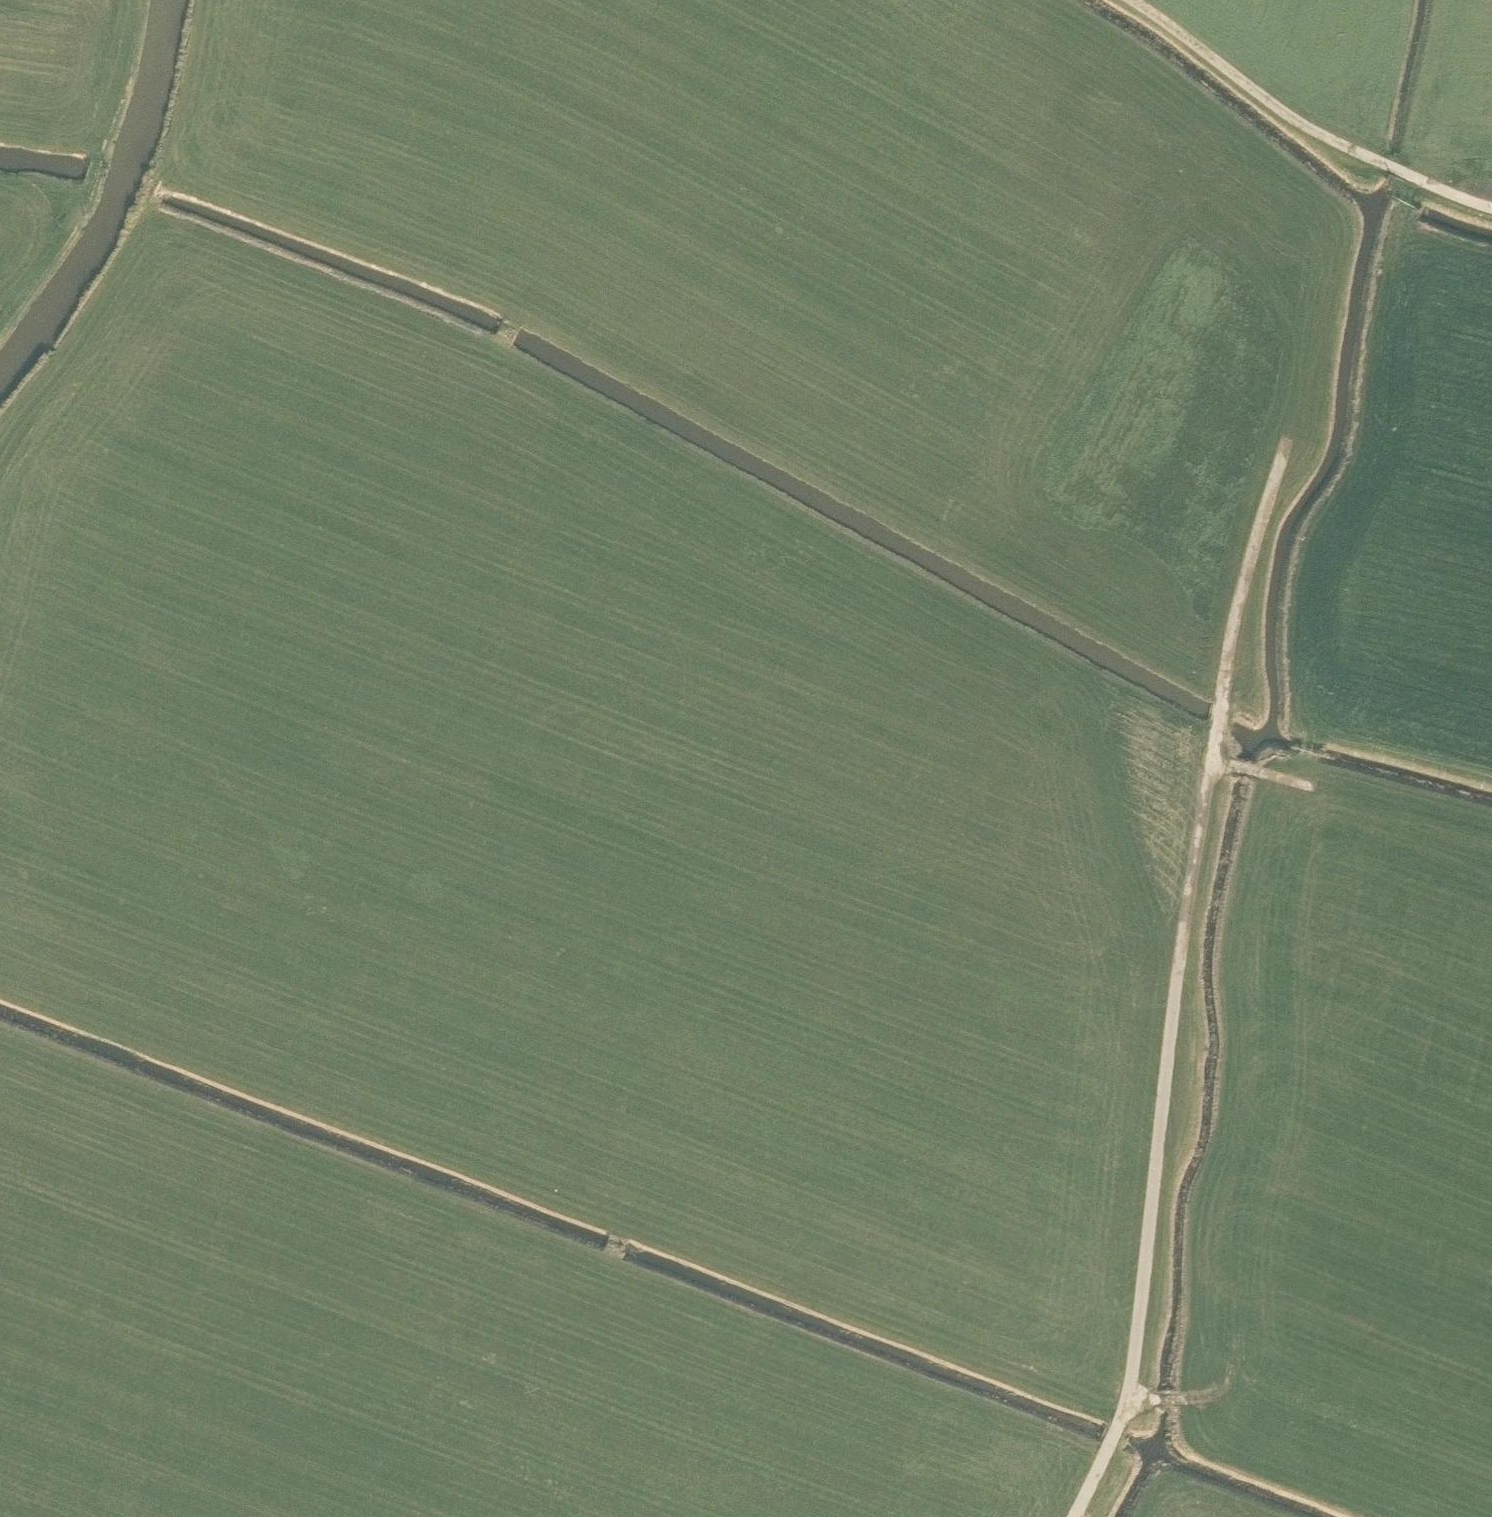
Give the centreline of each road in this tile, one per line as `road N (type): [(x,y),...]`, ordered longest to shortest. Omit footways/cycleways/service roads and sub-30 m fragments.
road 1 (track): [(1287,444),(1235,618),(1191,885),(1132,1376),(1075,1516)]
road 2 (track): [(1134,0),(1294,119),(1491,208)]

